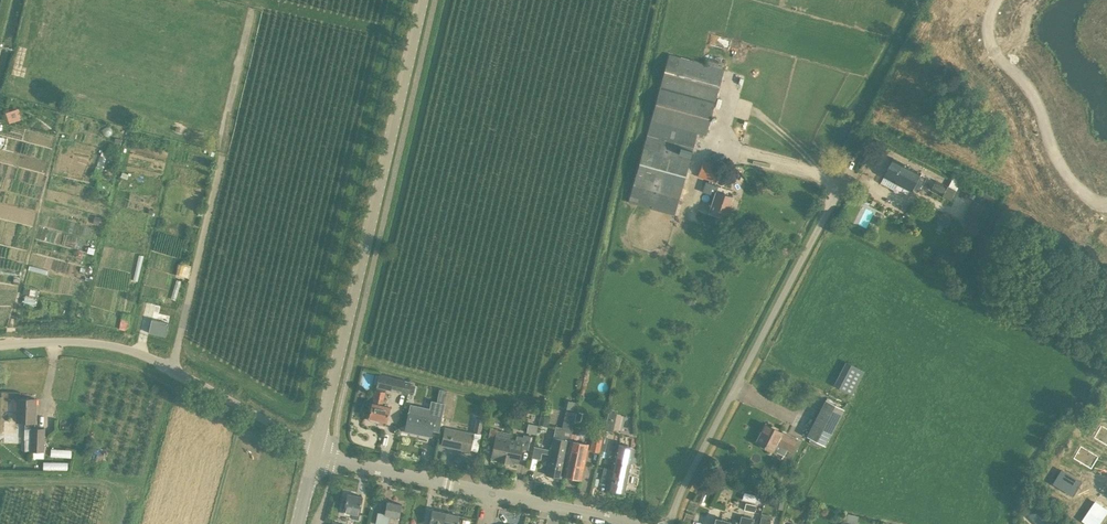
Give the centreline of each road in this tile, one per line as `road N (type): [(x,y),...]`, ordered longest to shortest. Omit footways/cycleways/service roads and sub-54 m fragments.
road 1 (secondary): [(316,447),(422,0)]
road 2 (unclassified): [(0,344),(103,342),(172,368),(316,447)]
road 3 (residential): [(997,0),(986,35),(994,55),(1032,88),(1058,162),(1080,191),(1106,205)]
road 4 (tertiary): [(492,494),(372,468),(316,447)]
road 5 (tertiary): [(620,523),(492,494)]

